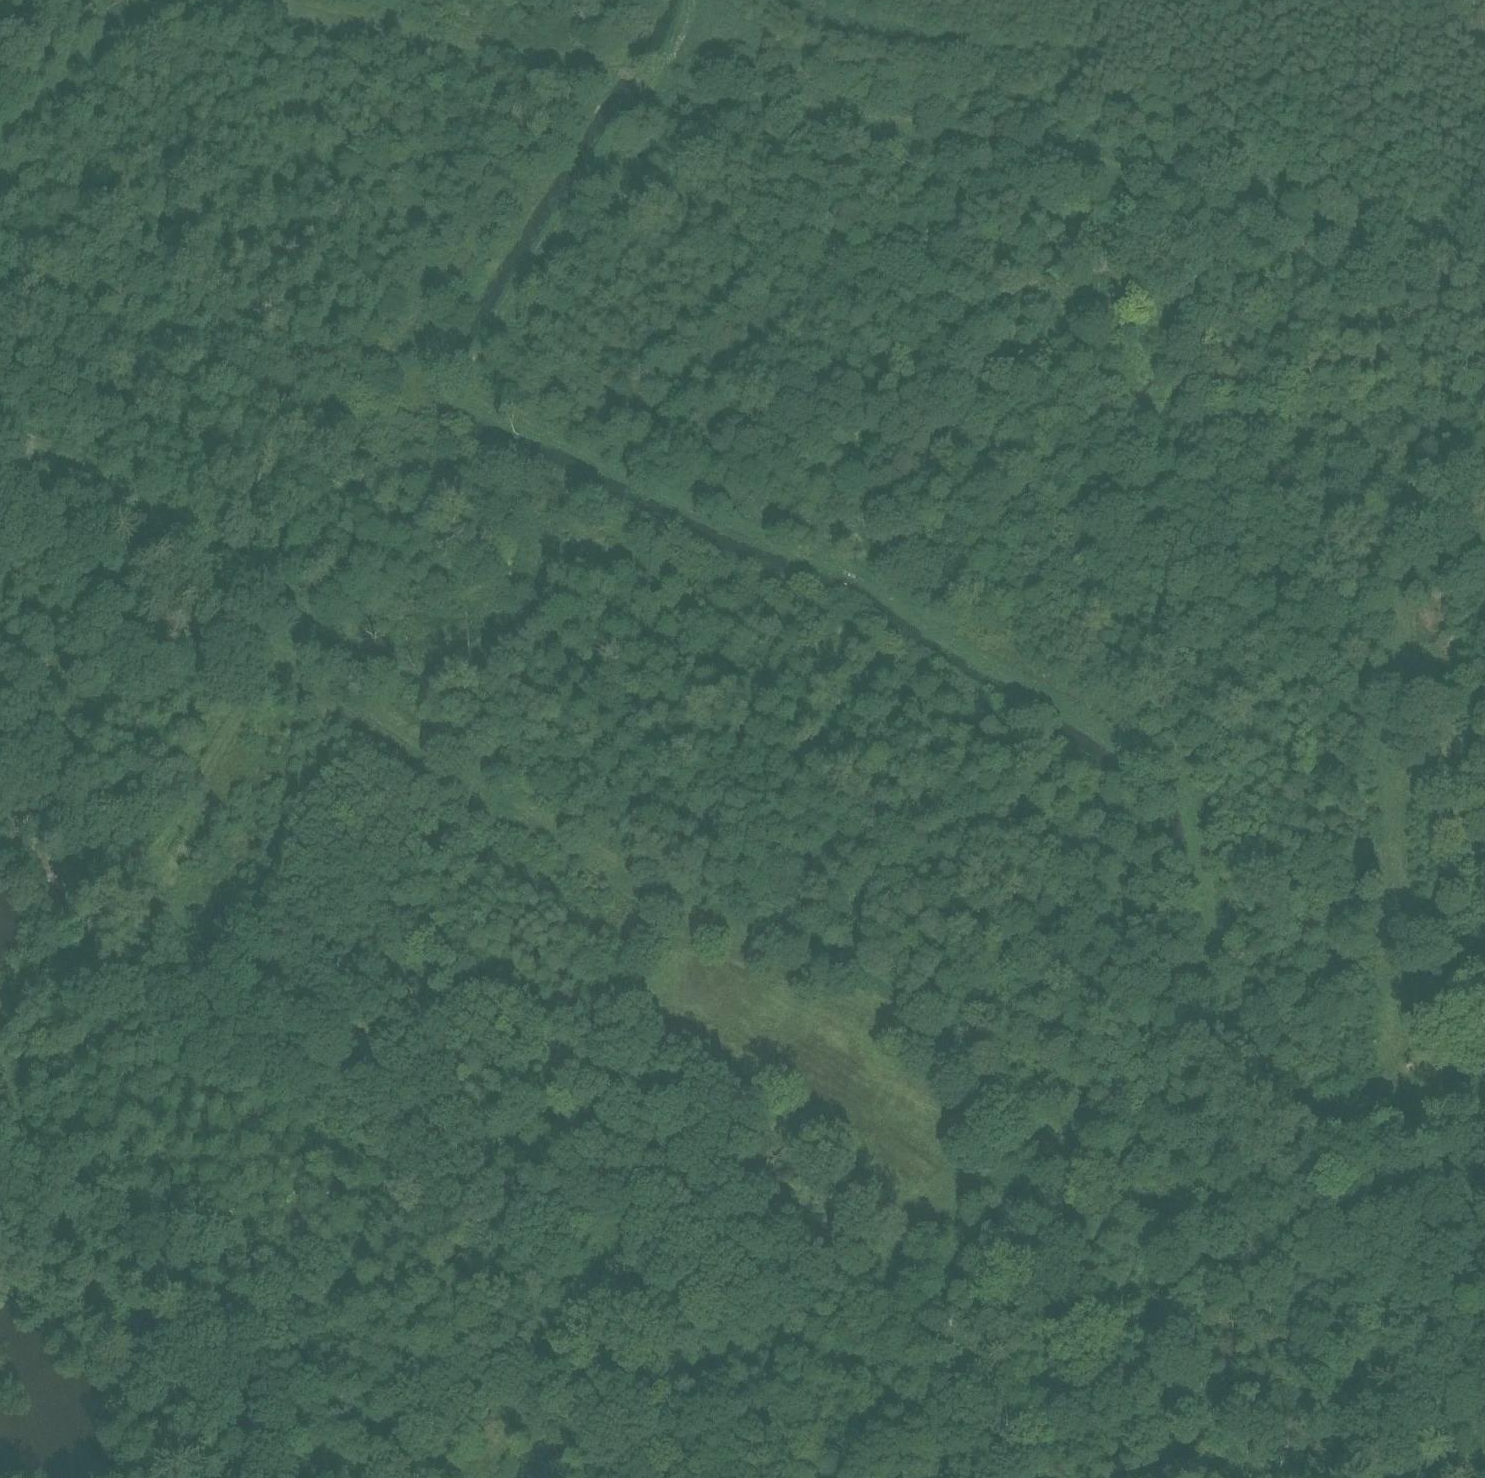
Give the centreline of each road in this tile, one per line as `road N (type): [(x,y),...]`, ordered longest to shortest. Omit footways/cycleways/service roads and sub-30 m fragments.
road 1 (track): [(0,428),(74,467),(192,553),(330,683),(616,868),(958,1055),(1166,1217),(1205,1221),(1300,1141),(1348,1111),(1380,1103),(1484,1034)]

